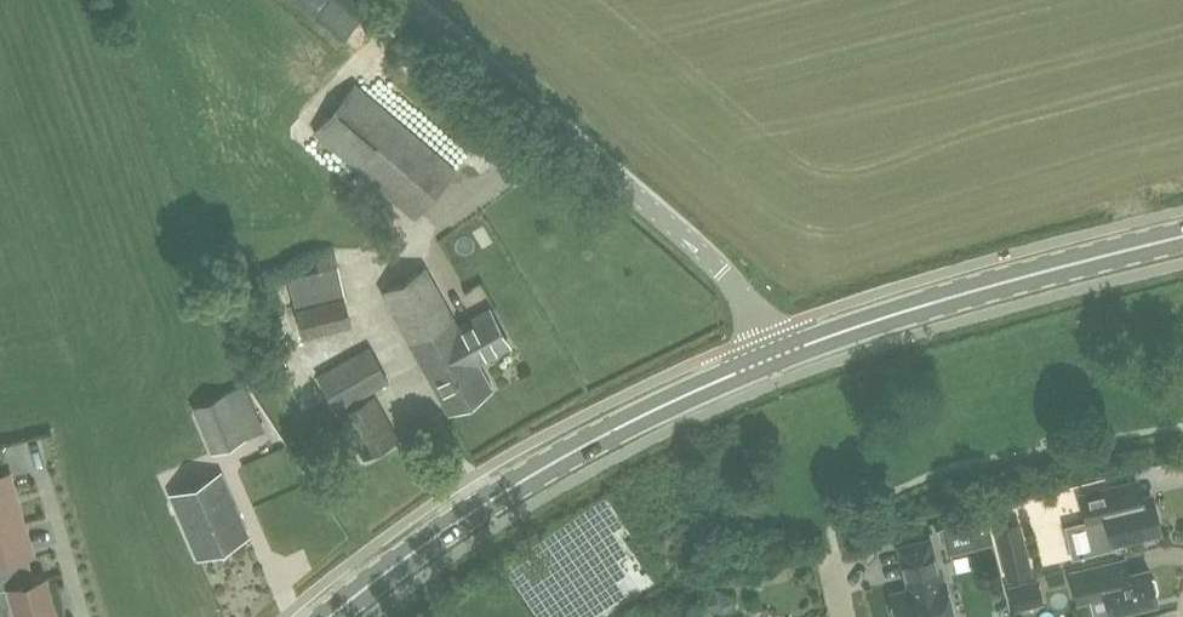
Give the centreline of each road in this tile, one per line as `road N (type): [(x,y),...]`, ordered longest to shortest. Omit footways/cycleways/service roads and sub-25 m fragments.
road 1 (unclassified): [(776,356),(732,282),(406,0)]
road 2 (secondary): [(333,616),(491,501),(776,356)]
road 3 (secondary): [(776,356),(1036,275),(1182,241)]

